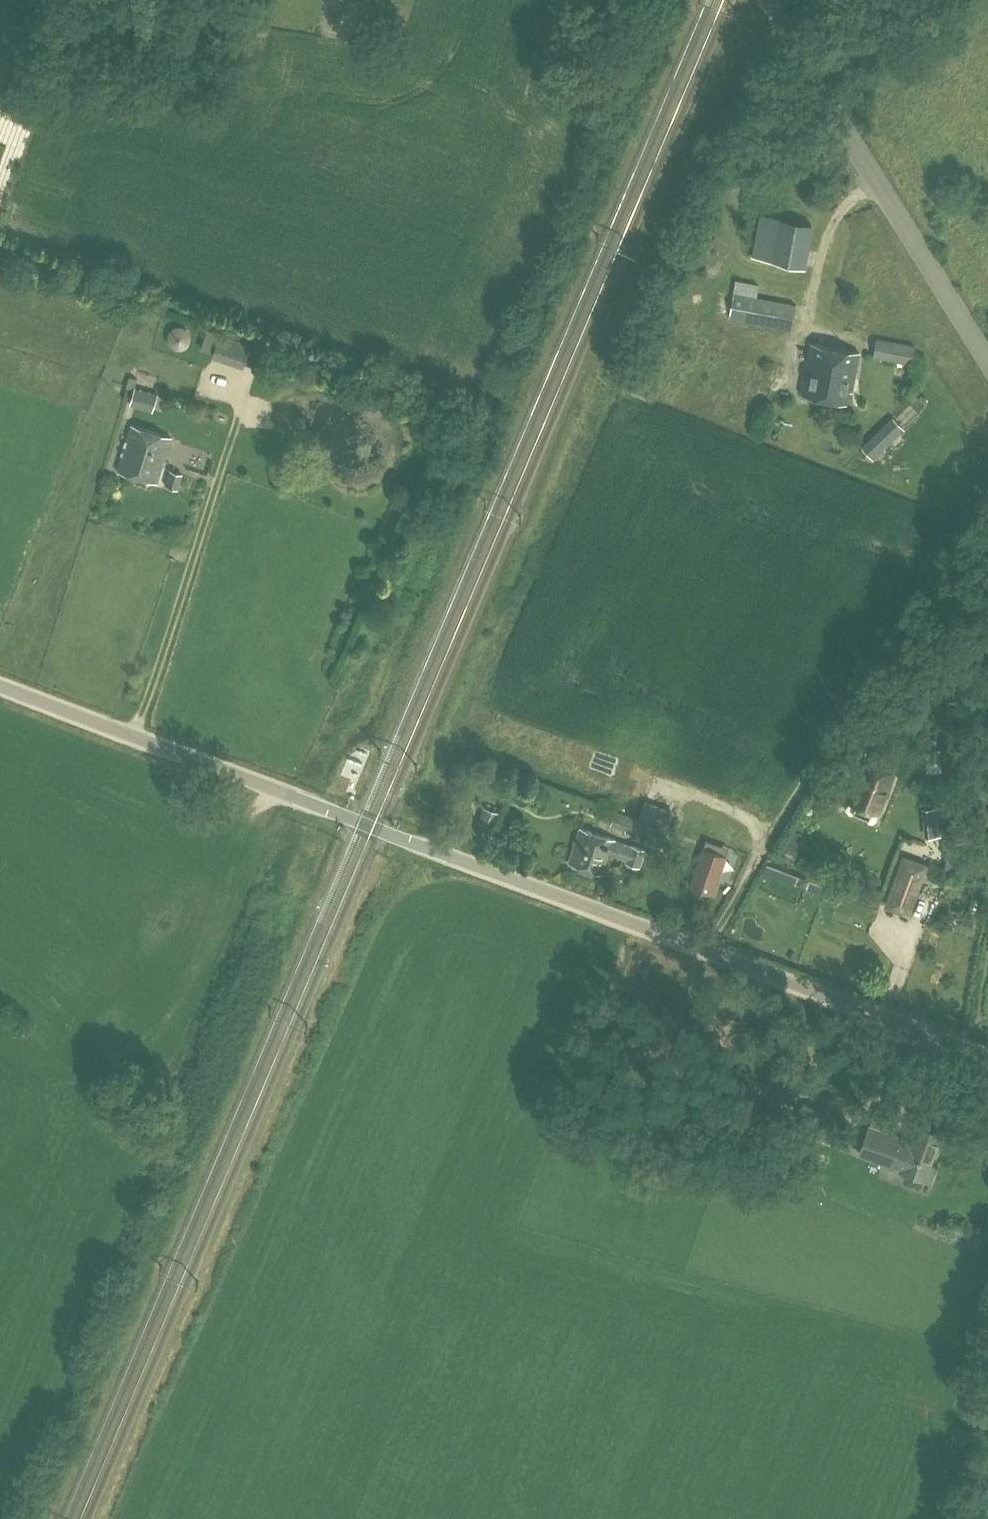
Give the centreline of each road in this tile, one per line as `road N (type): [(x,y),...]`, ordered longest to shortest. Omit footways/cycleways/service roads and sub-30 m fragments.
road 1 (unclassified): [(0,684),(987,1060)]
road 2 (track): [(987,499),(705,953)]
road 3 (unclassified): [(987,359),(766,0)]

